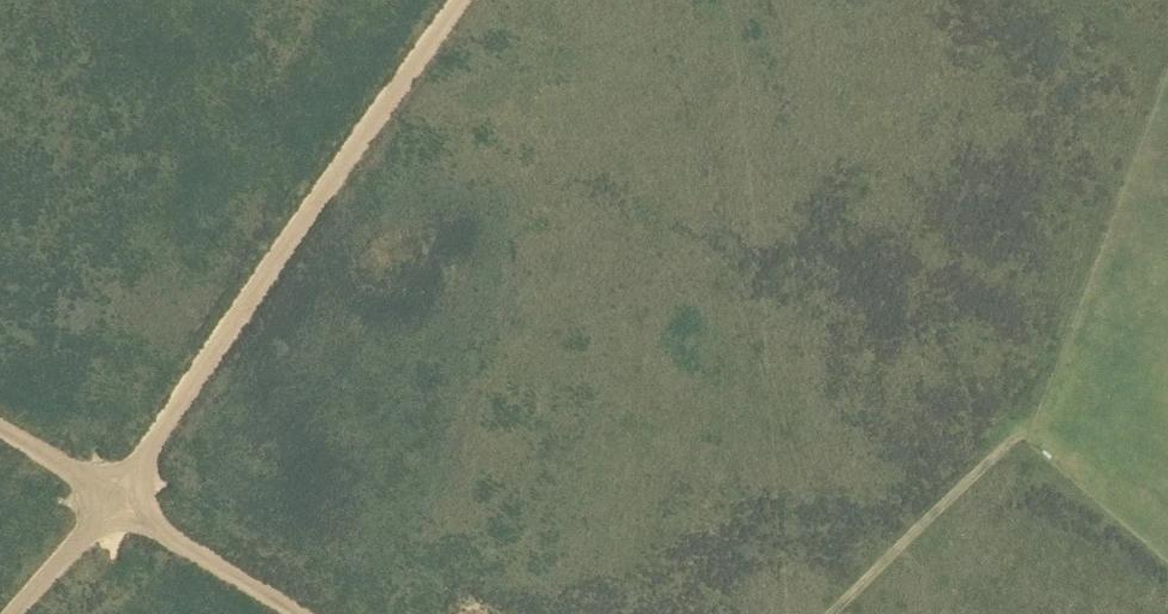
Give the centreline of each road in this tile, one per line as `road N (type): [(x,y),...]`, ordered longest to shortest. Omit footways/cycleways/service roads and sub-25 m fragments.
road 1 (track): [(13,613),(114,500),(461,0)]
road 2 (track): [(0,431),(296,613)]
road 3 (track): [(832,613),(1011,438),(1035,443)]

